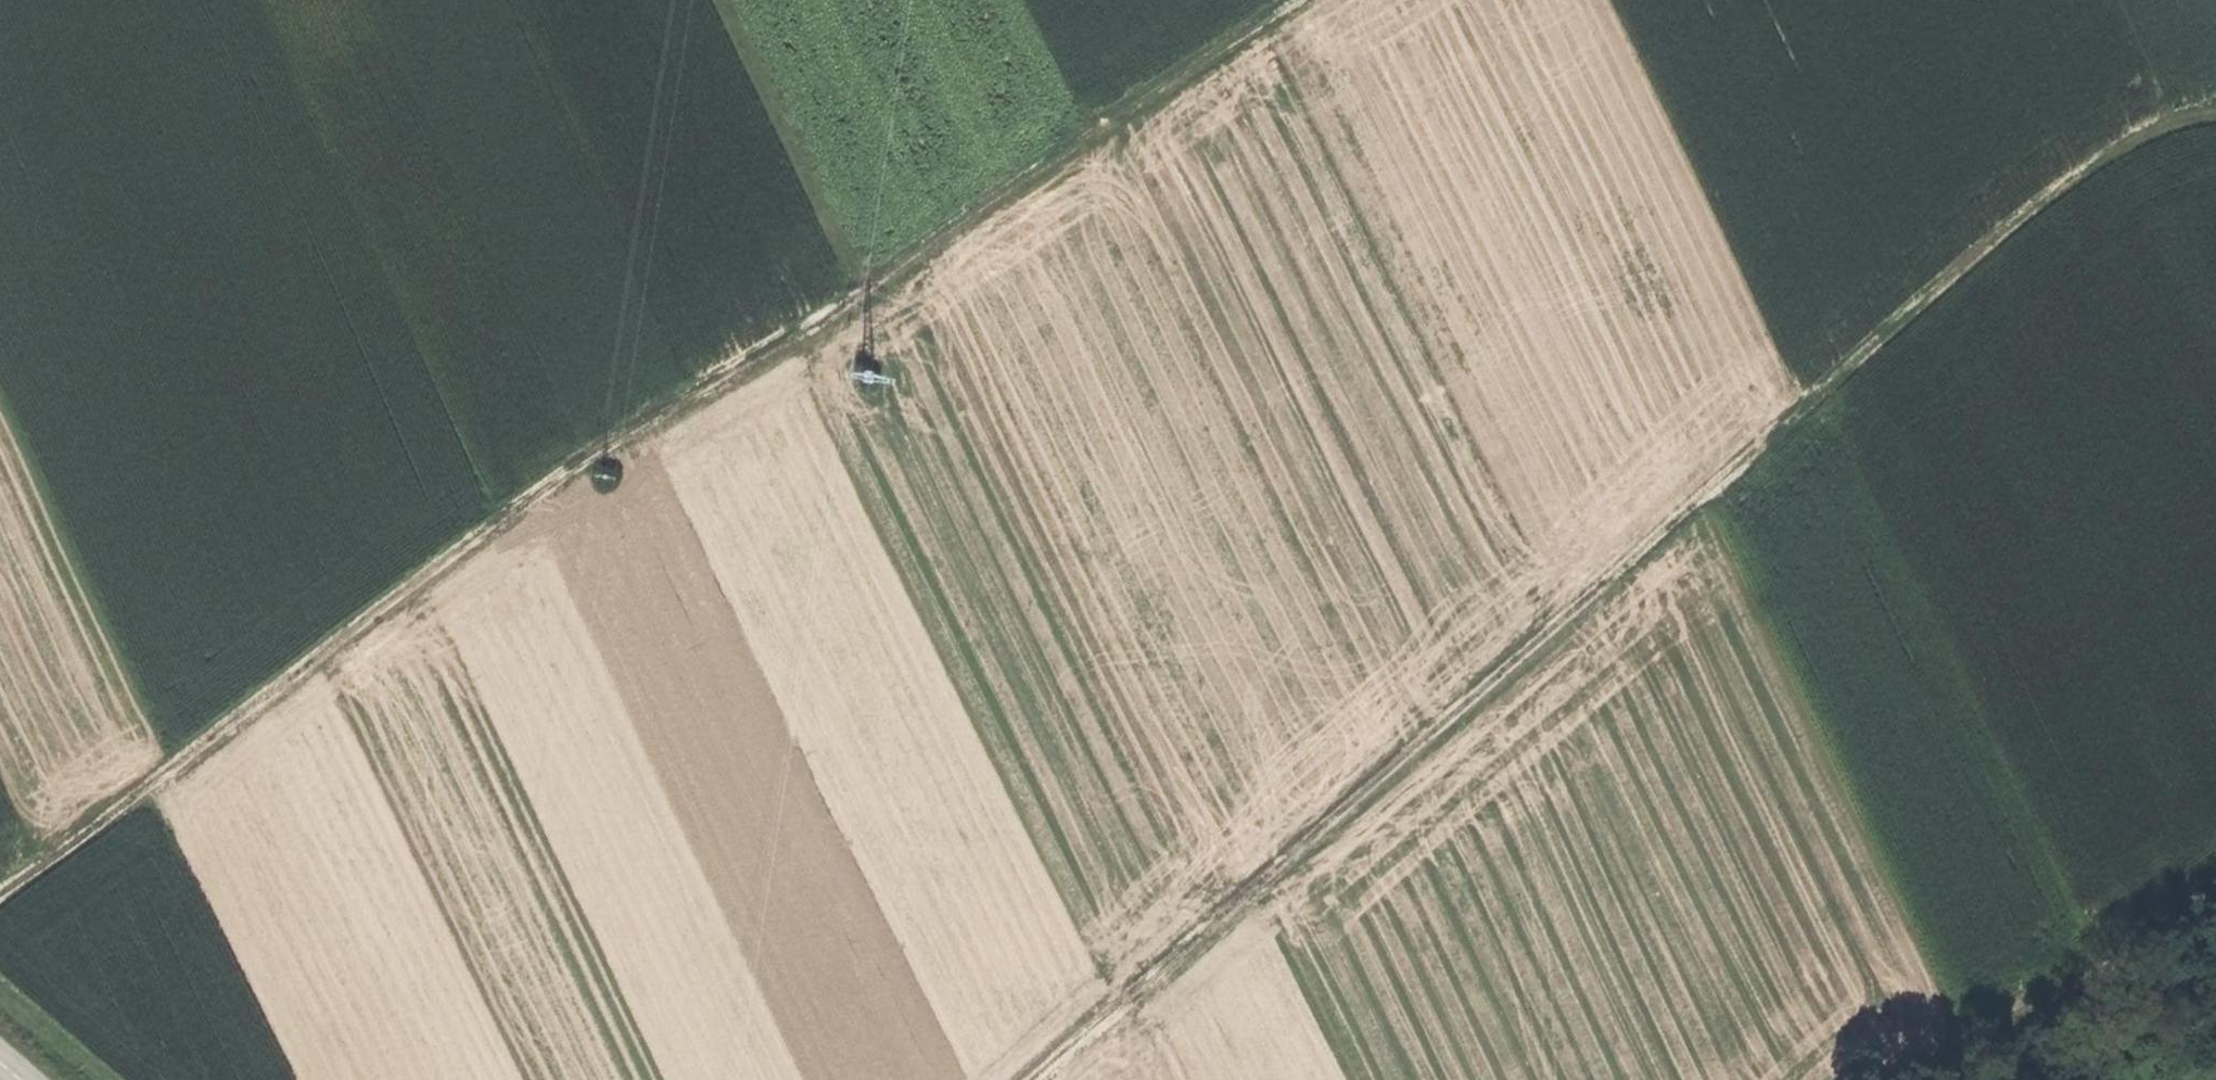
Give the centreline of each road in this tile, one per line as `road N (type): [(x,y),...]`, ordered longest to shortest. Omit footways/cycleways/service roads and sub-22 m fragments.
road 1 (track): [(0,894),(553,482),(861,297),(1315,0)]
road 2 (track): [(1038,1079),(2139,130),(2215,110)]
road 3 (track): [(2215,882),(1907,1079)]
road 4 (track): [(861,297),(716,0)]

